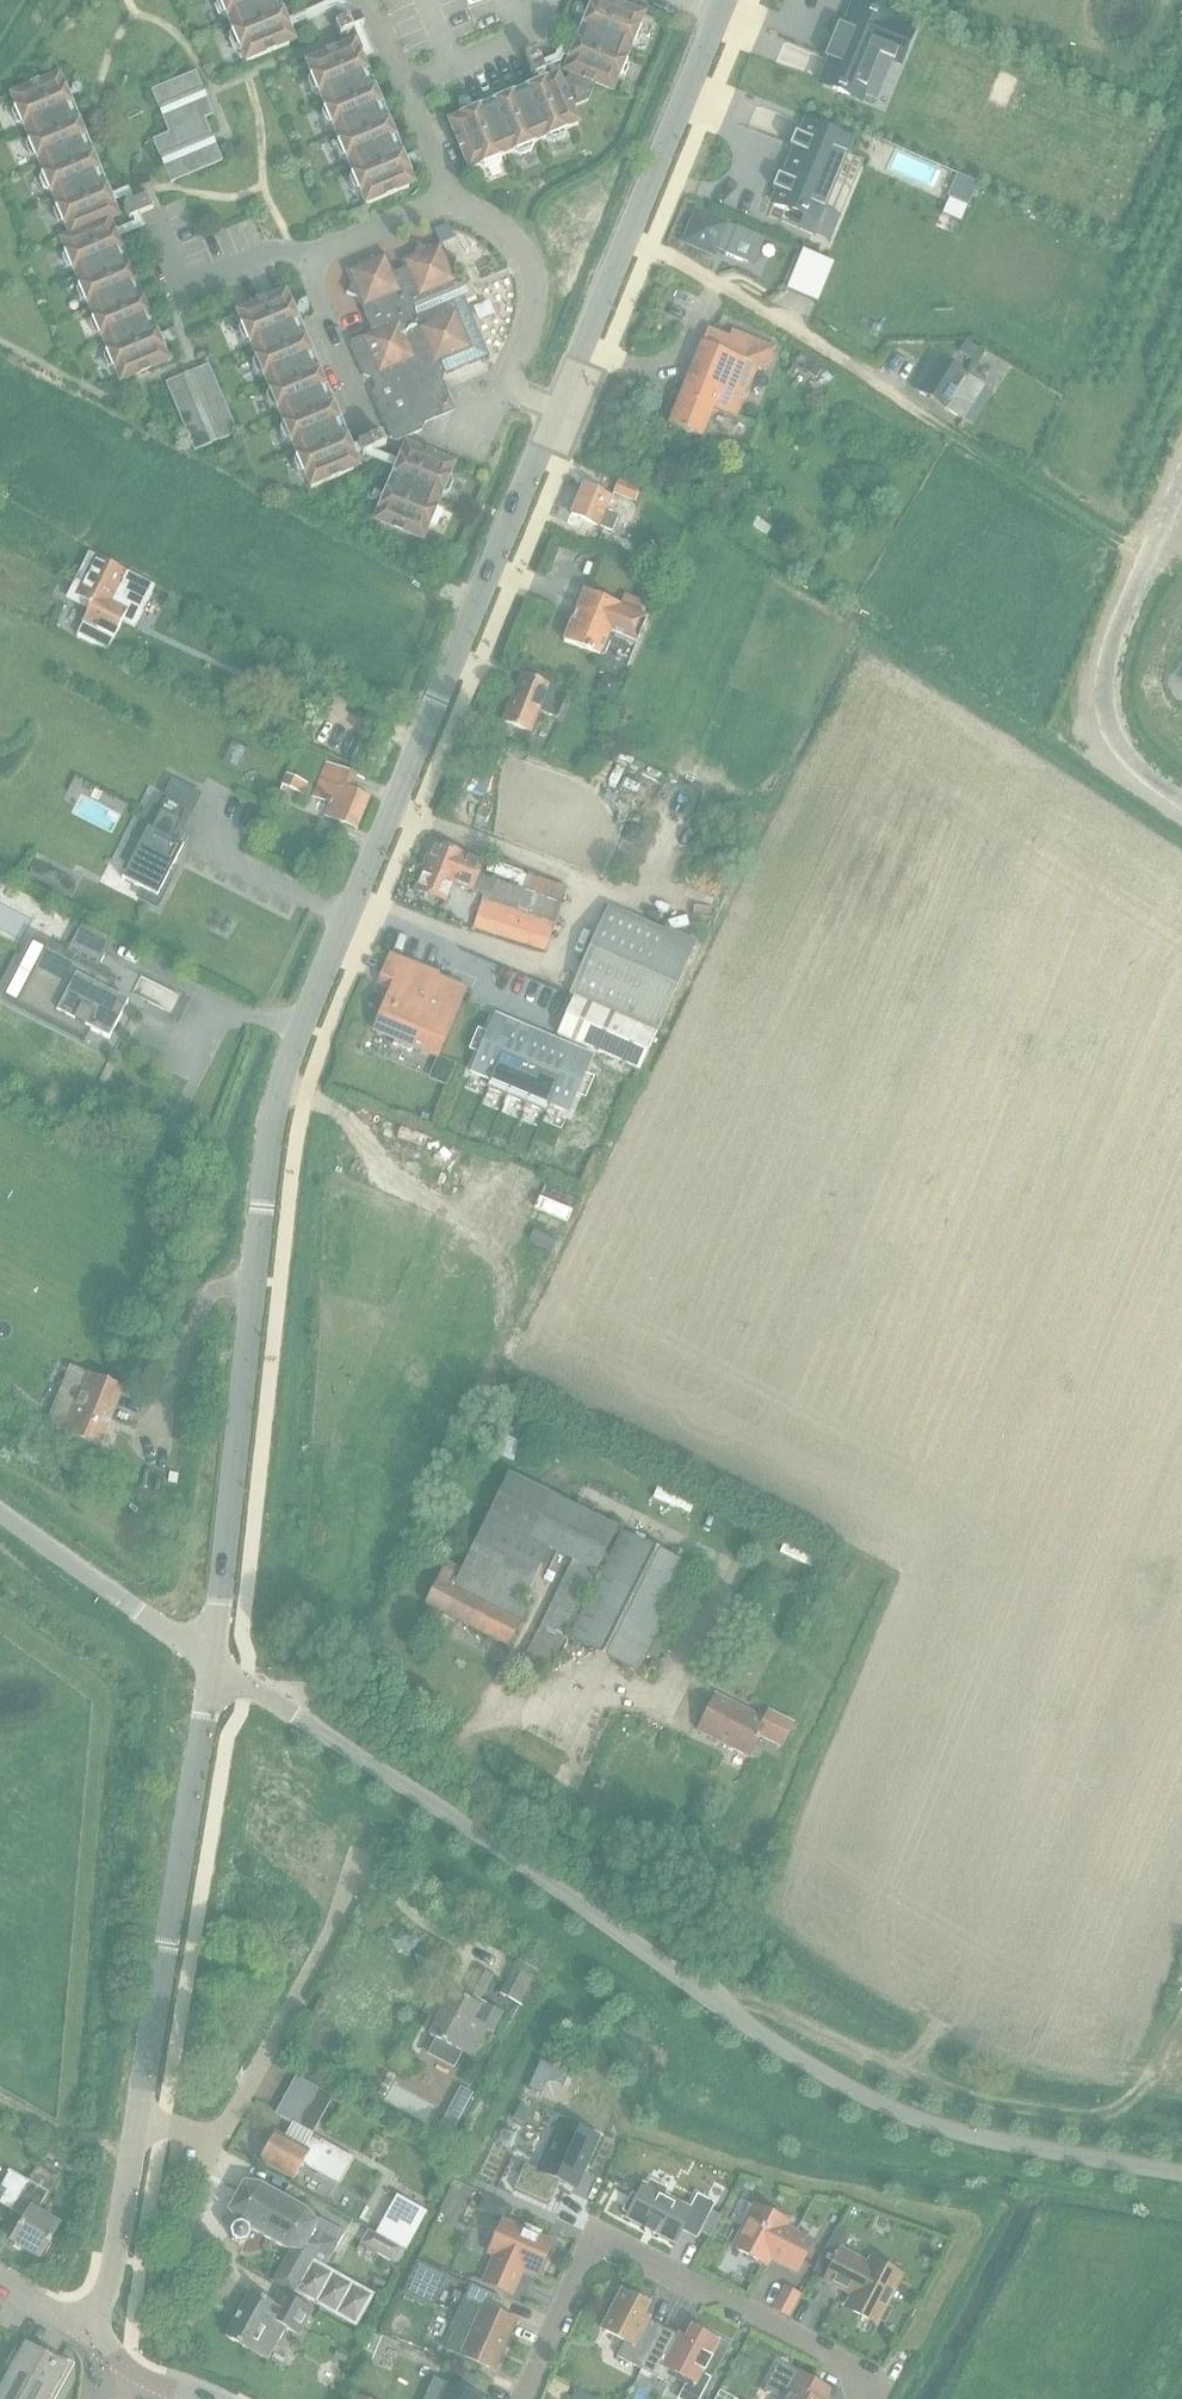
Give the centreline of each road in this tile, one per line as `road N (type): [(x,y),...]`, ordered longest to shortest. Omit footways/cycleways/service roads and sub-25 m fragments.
road 1 (residential): [(215,1665),(271,1123),(292,1049),(723,0)]
road 2 (unclassified): [(215,1665),(503,1849),(773,2042),(861,2091),(956,2132),(1181,2175)]
road 3 (residential): [(520,2398),(583,2250),(618,2241),(855,2374),(861,2398)]
road 4 (residential): [(138,2123),(215,1665)]
road 5 (track): [(464,1754),(692,1958),(722,2001)]
road 6 (residential): [(215,2134),(232,2119),(372,1864)]
road 7 (track): [(273,1701),(294,1693),(335,1698),(464,1754),(512,1664)]
road 8 (residential): [(1181,800),(1155,785),(1113,734),(1103,677),(1146,559)]
road 9 (unclassified): [(215,1665),(0,1509)]
road 10 (residential): [(79,2327),(115,2260),(138,2123)]

